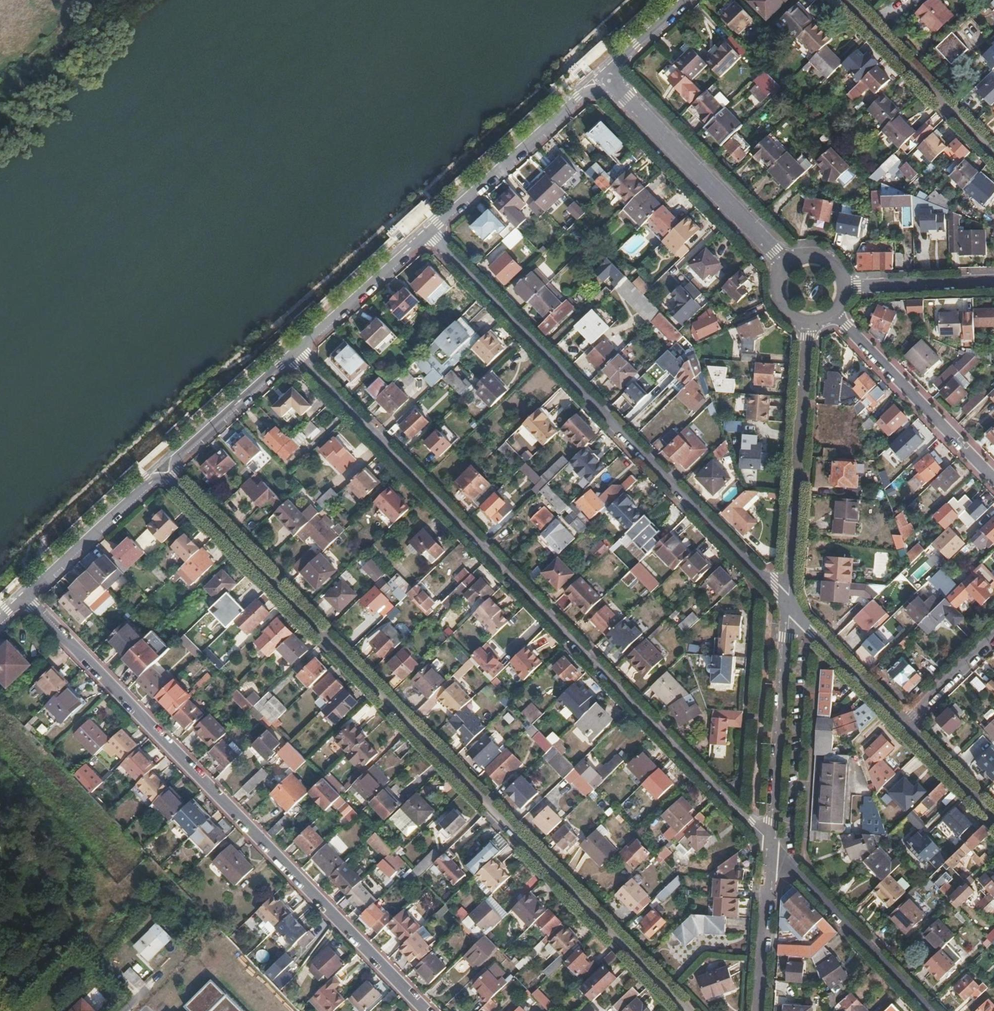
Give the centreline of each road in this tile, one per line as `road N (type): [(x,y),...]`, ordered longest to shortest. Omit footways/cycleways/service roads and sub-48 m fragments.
road 1 (residential): [(686,1010),(172,476)]
road 2 (residential): [(297,350),(770,843)]
road 3 (residential): [(27,595),(429,1010)]
road 4 (residential): [(430,230),(791,600)]
road 5 (residential): [(808,319),(791,600)]
road 6 (residential): [(613,80),(789,264)]
road 7 (residential): [(791,600),(770,843)]
road 8 (residential): [(430,230),(613,80)]
road 9 (residential): [(930,1010),(770,843)]
road 10 (residential): [(834,311),(993,476)]
road 11 (residential): [(993,154),(847,0)]
road 12 (residential): [(172,476),(151,479),(27,595)]
road 13 (residential): [(172,476),(177,456),(297,350)]
road 14 (residential): [(297,350),(430,230)]
road 15 (residential): [(791,600),(907,723)]
road 16 (residential): [(770,843),(758,1010)]
road 17 (residential): [(845,286),(993,282)]
road 18 (residential): [(993,816),(907,723)]
road 19 (residential): [(993,638),(907,723)]

